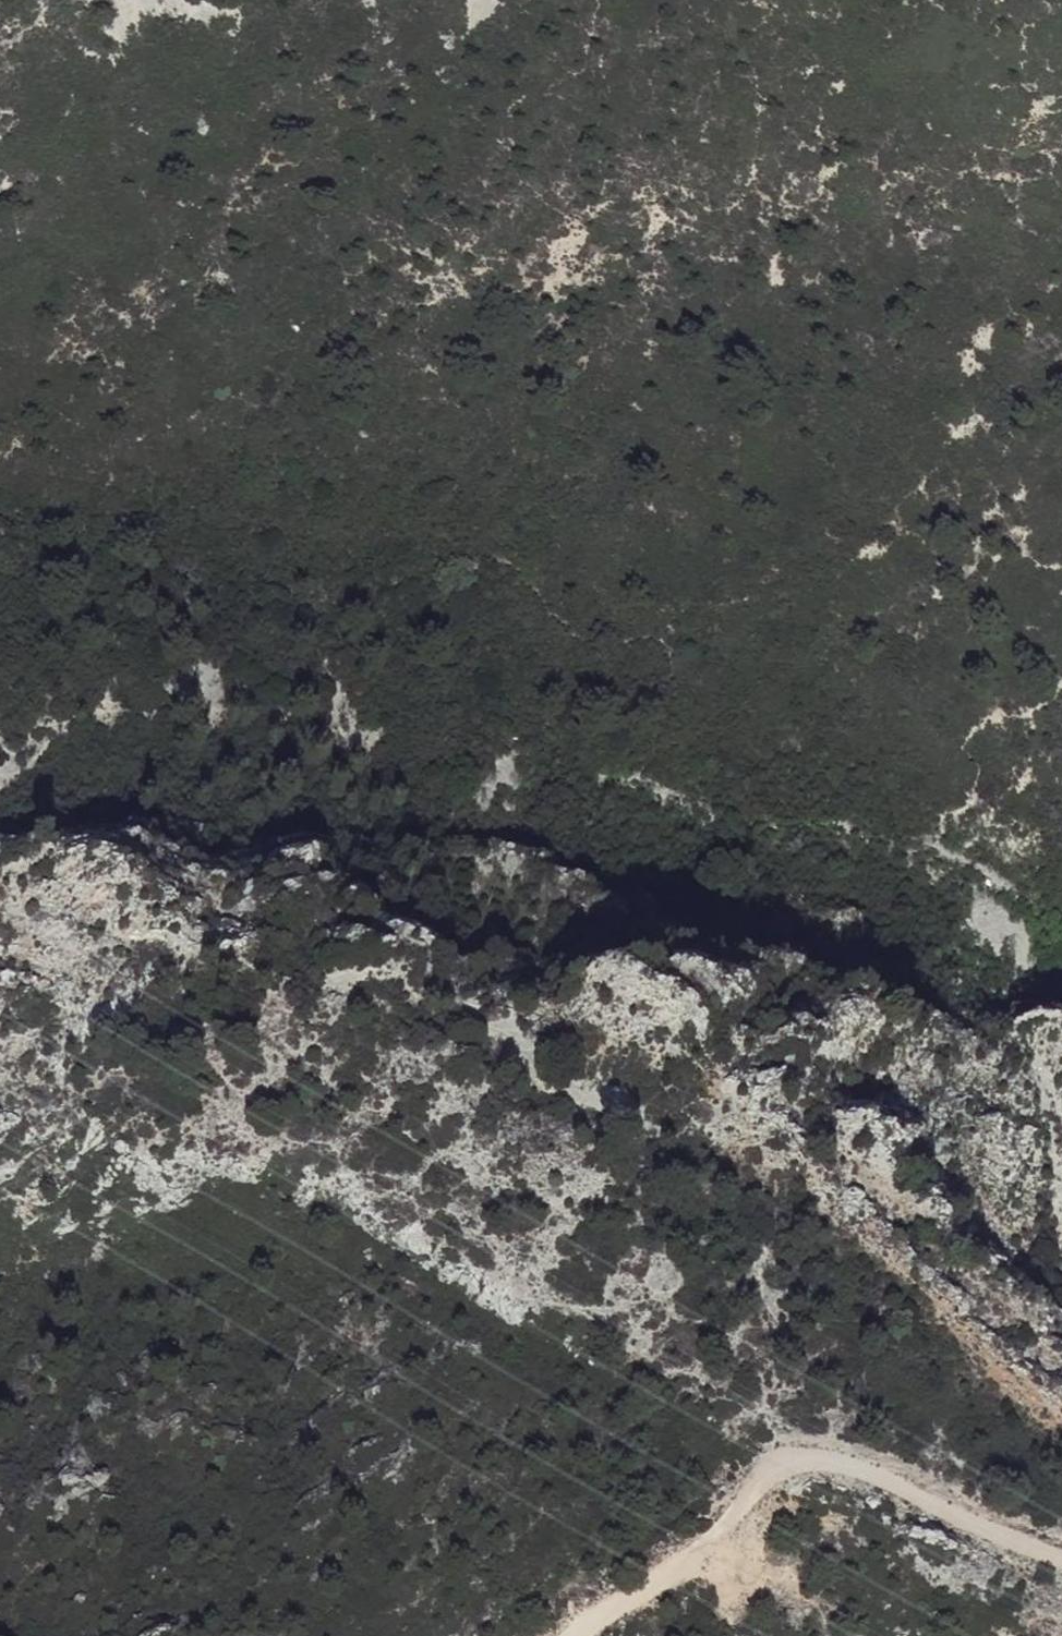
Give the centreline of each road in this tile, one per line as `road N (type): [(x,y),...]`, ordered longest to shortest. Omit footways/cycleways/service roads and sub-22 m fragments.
road 1 (track): [(587,1635),(796,1459),(879,1467),(1061,1549)]

